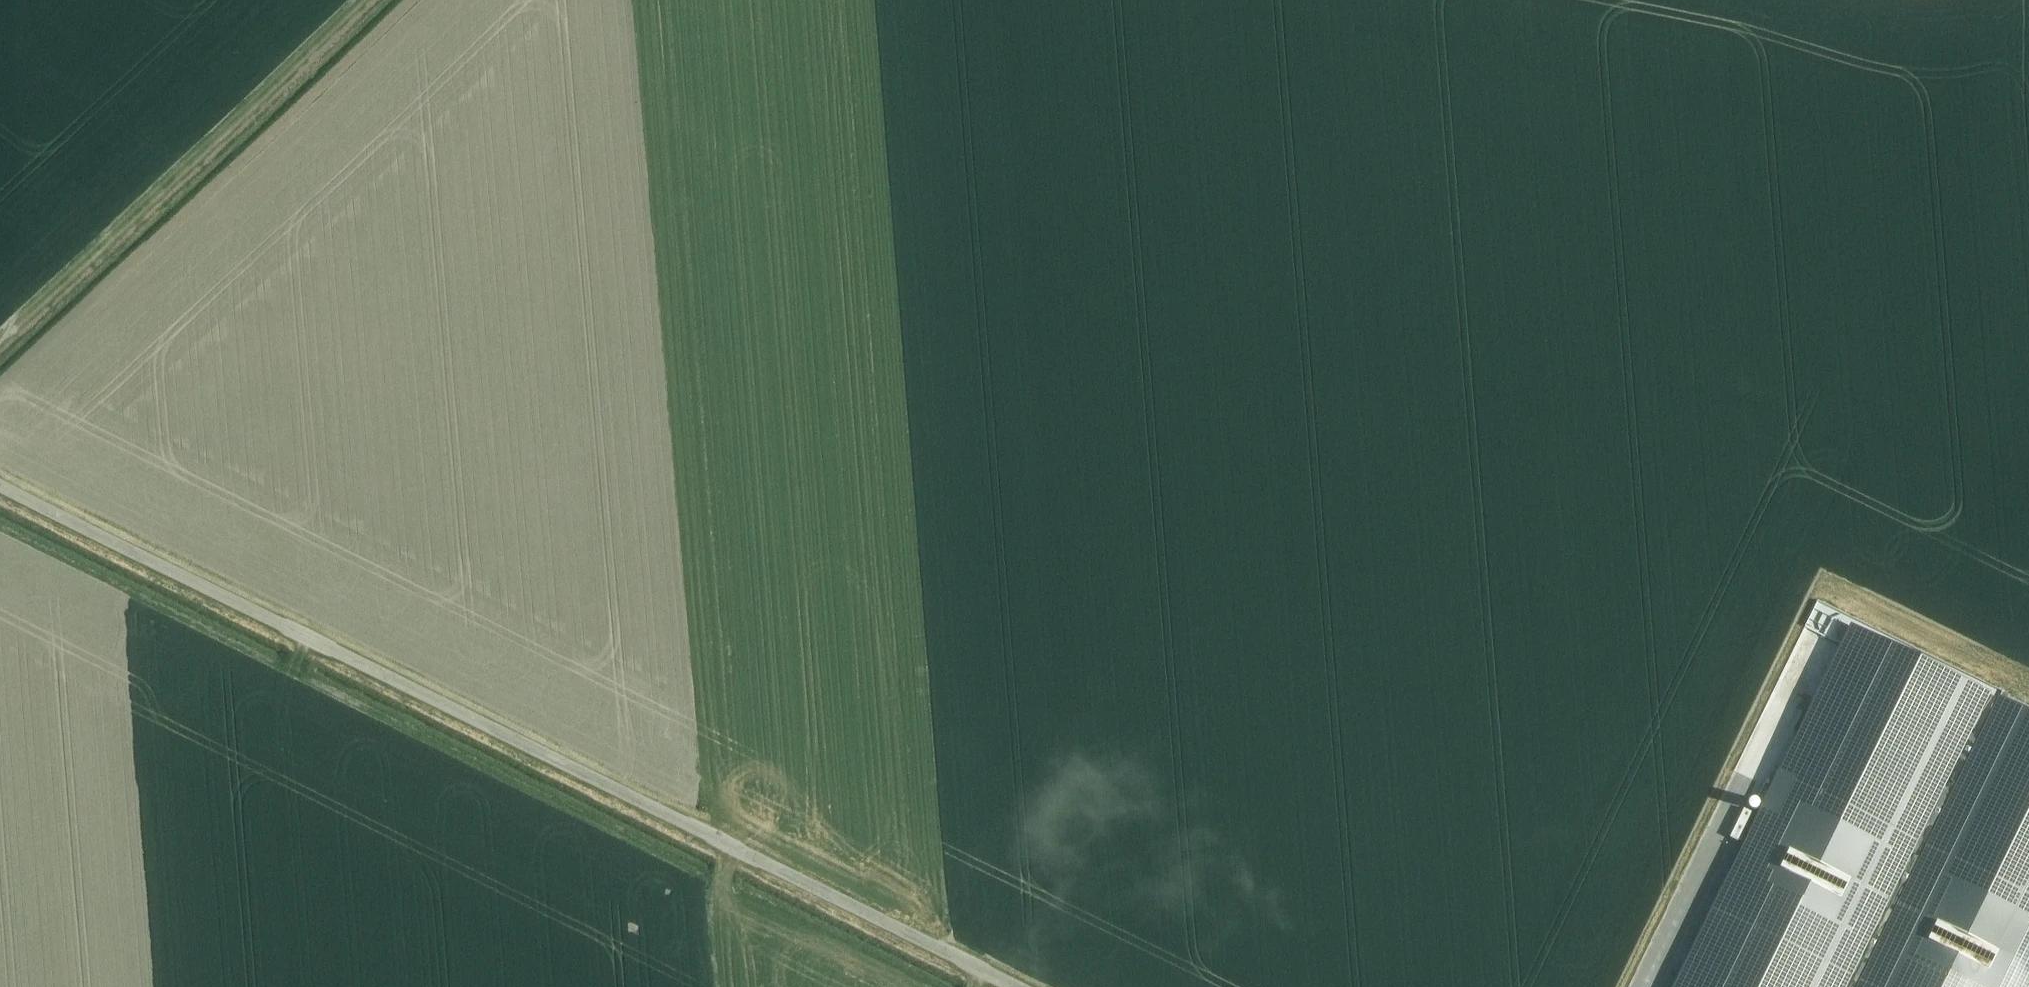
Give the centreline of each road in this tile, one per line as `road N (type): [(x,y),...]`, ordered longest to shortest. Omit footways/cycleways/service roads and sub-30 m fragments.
road 1 (unclassified): [(1016,986),(0,486)]
road 2 (track): [(0,340),(362,0)]

